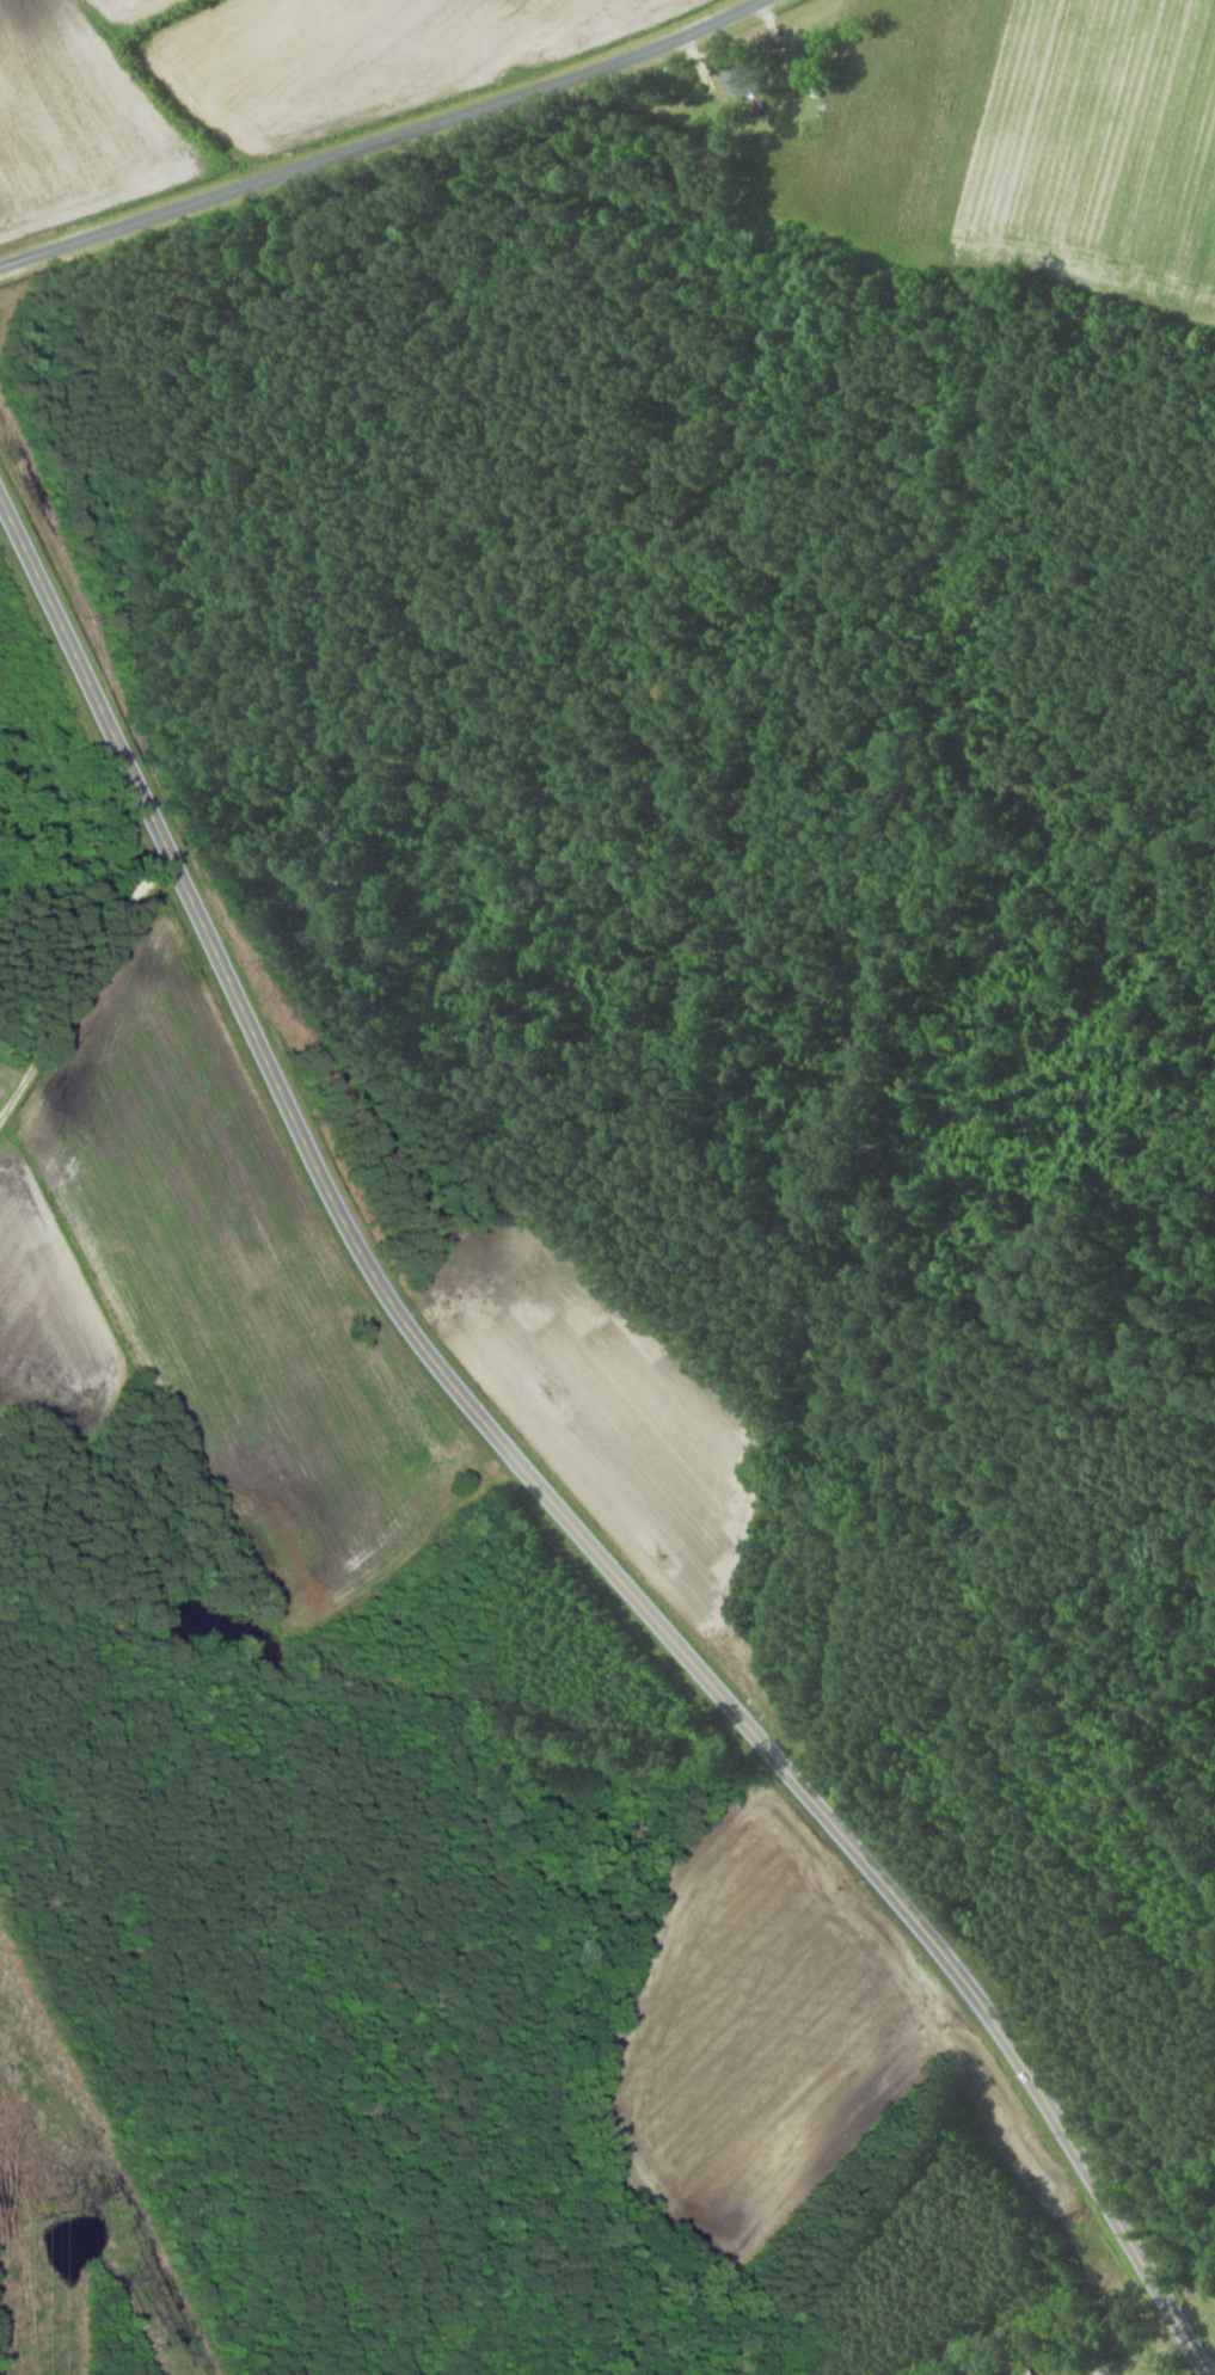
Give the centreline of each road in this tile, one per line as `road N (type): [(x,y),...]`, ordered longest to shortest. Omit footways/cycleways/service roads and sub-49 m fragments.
road 1 (secondary): [(1210,2374),(974,1993),(454,1386),(389,1297),(307,1147),(0,497)]
road 2 (residential): [(0,267),(588,73),(763,0)]

